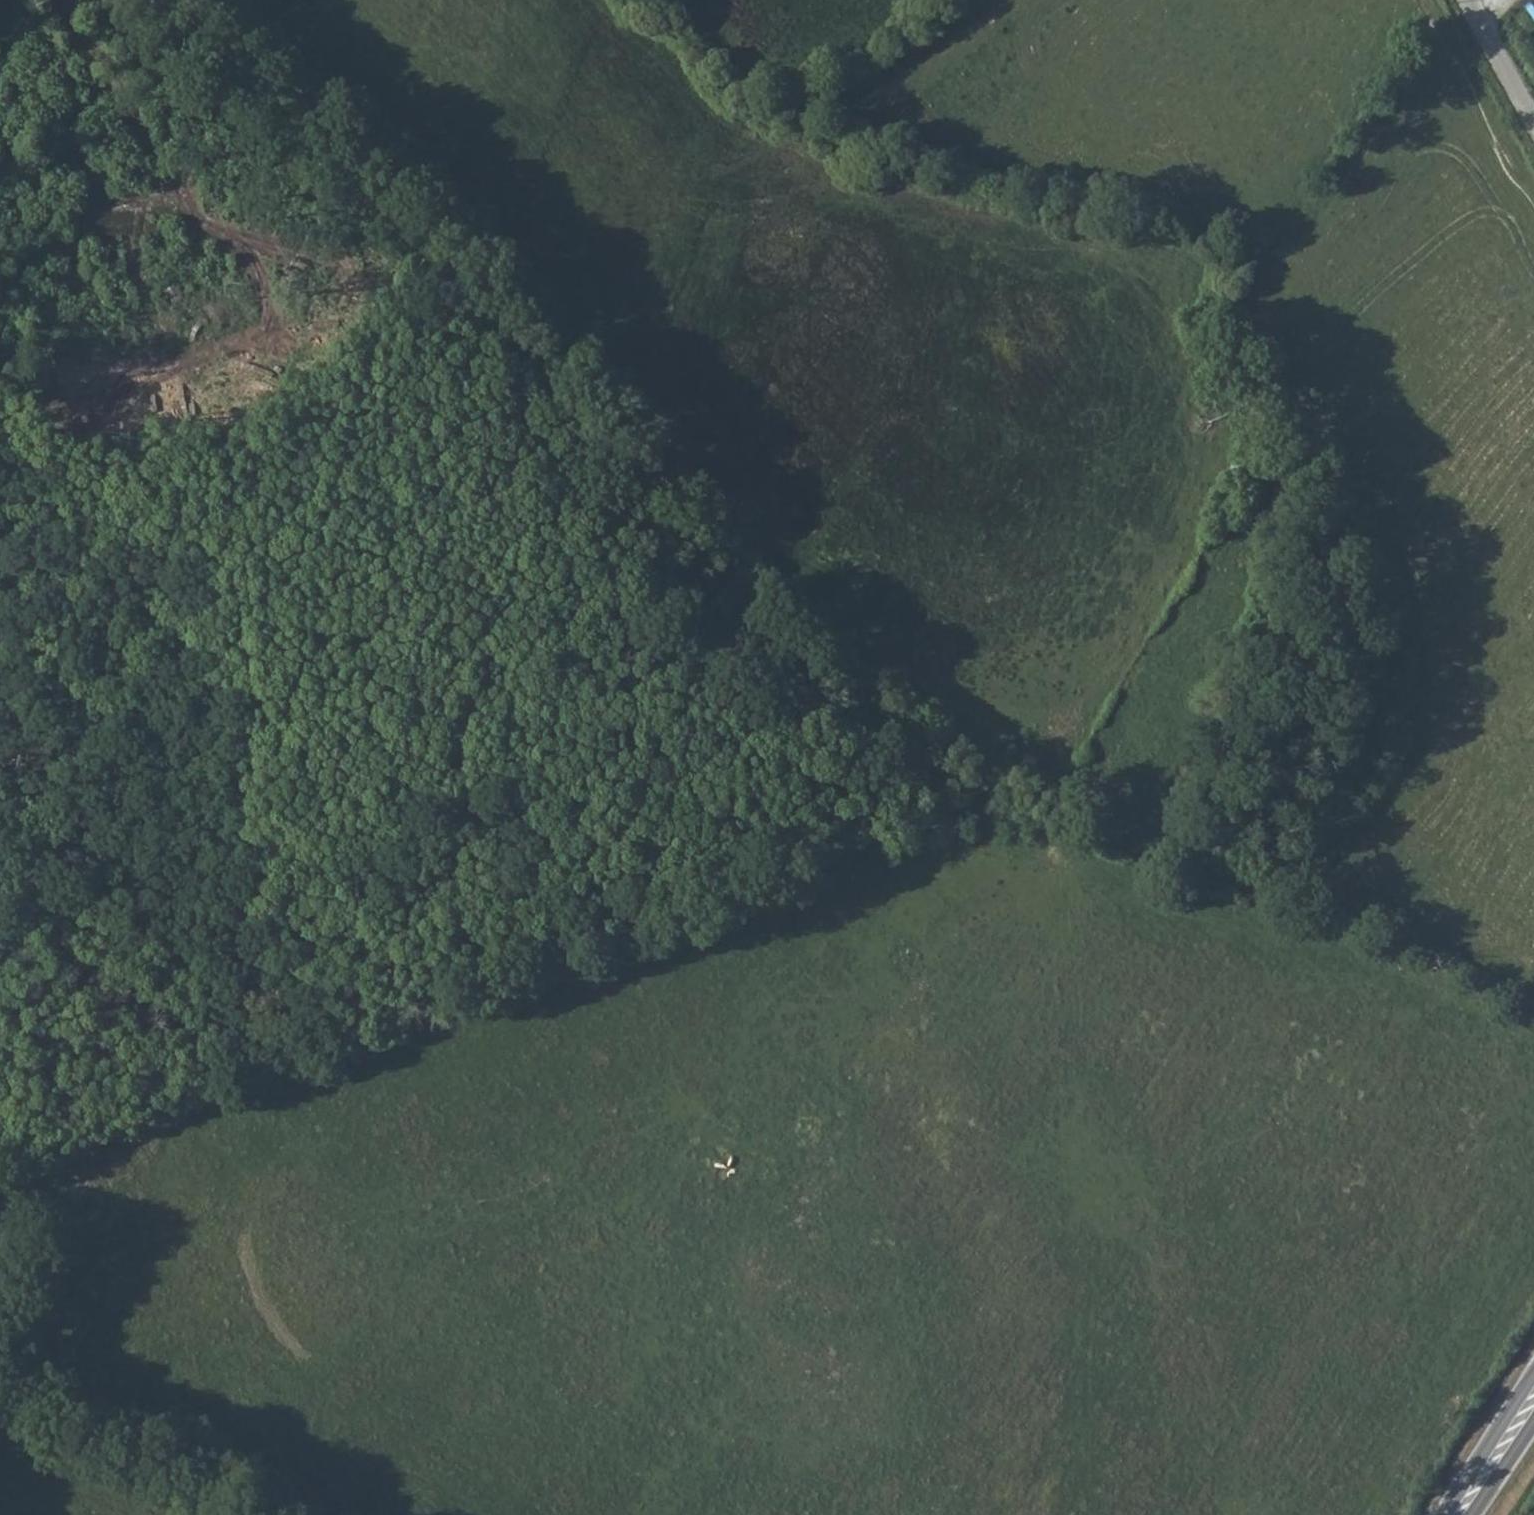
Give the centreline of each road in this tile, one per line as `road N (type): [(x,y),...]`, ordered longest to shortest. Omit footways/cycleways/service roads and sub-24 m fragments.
road 1 (track): [(160,0),(931,785),(1308,905),(1533,1039)]
road 2 (primary): [(1533,1399),(1458,1514)]
road 3 (unclassified): [(1469,0),(1533,121)]

